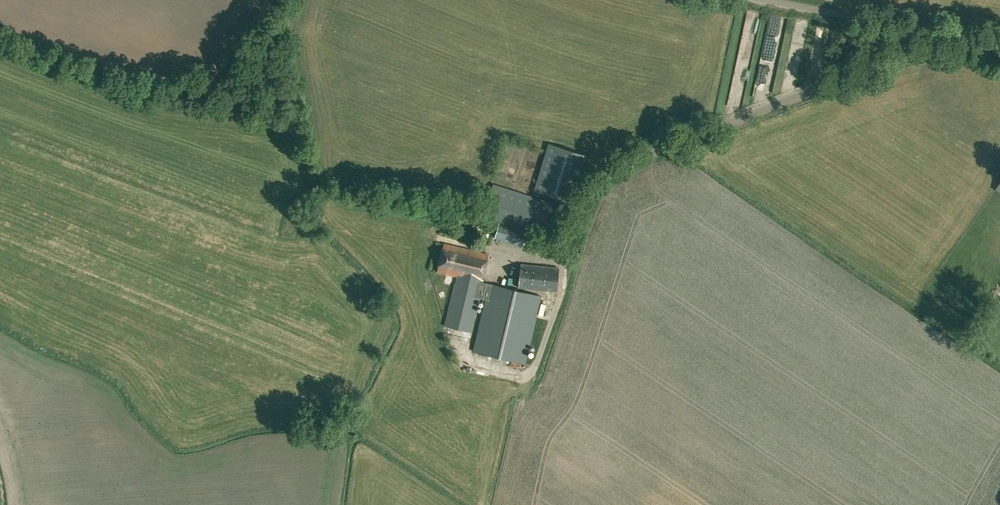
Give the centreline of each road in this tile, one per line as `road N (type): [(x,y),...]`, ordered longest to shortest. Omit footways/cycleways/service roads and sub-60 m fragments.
road 1 (unclassified): [(999,43),(764,0)]

